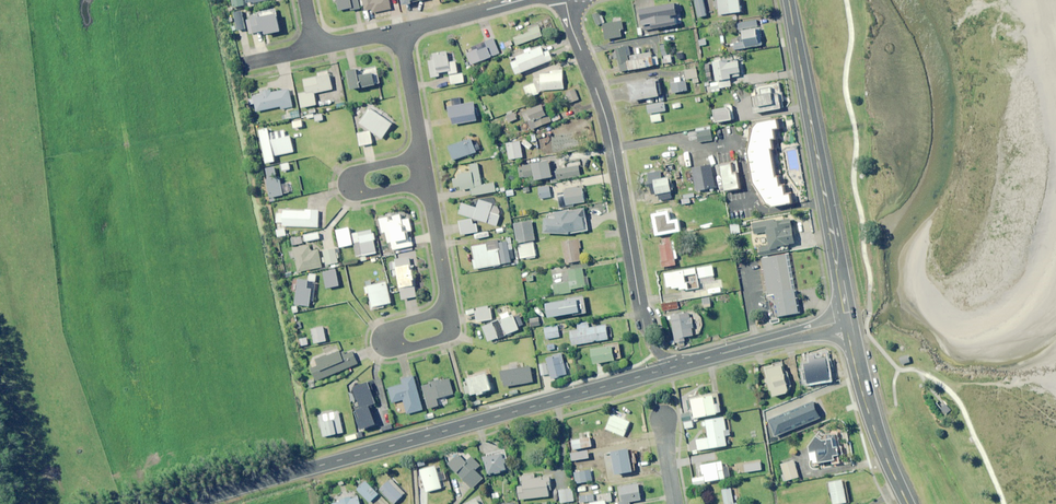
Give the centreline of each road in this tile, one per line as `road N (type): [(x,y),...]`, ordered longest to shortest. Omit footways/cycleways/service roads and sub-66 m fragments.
road 1 (primary): [(678,365),(181,503)]
road 2 (residential): [(642,322),(611,143),(567,0)]
road 3 (primary): [(788,0),(846,319)]
road 4 (secondary): [(846,319),(869,416),(908,503)]
road 5 (primary): [(846,319),(678,365)]
road 6 (residential): [(425,183),(366,195),(350,186),(357,170),(420,156)]
road 7 (residential): [(425,183),(449,310)]
road 8 (residential): [(398,31),(523,0)]
road 9 (residential): [(398,31),(420,156)]

